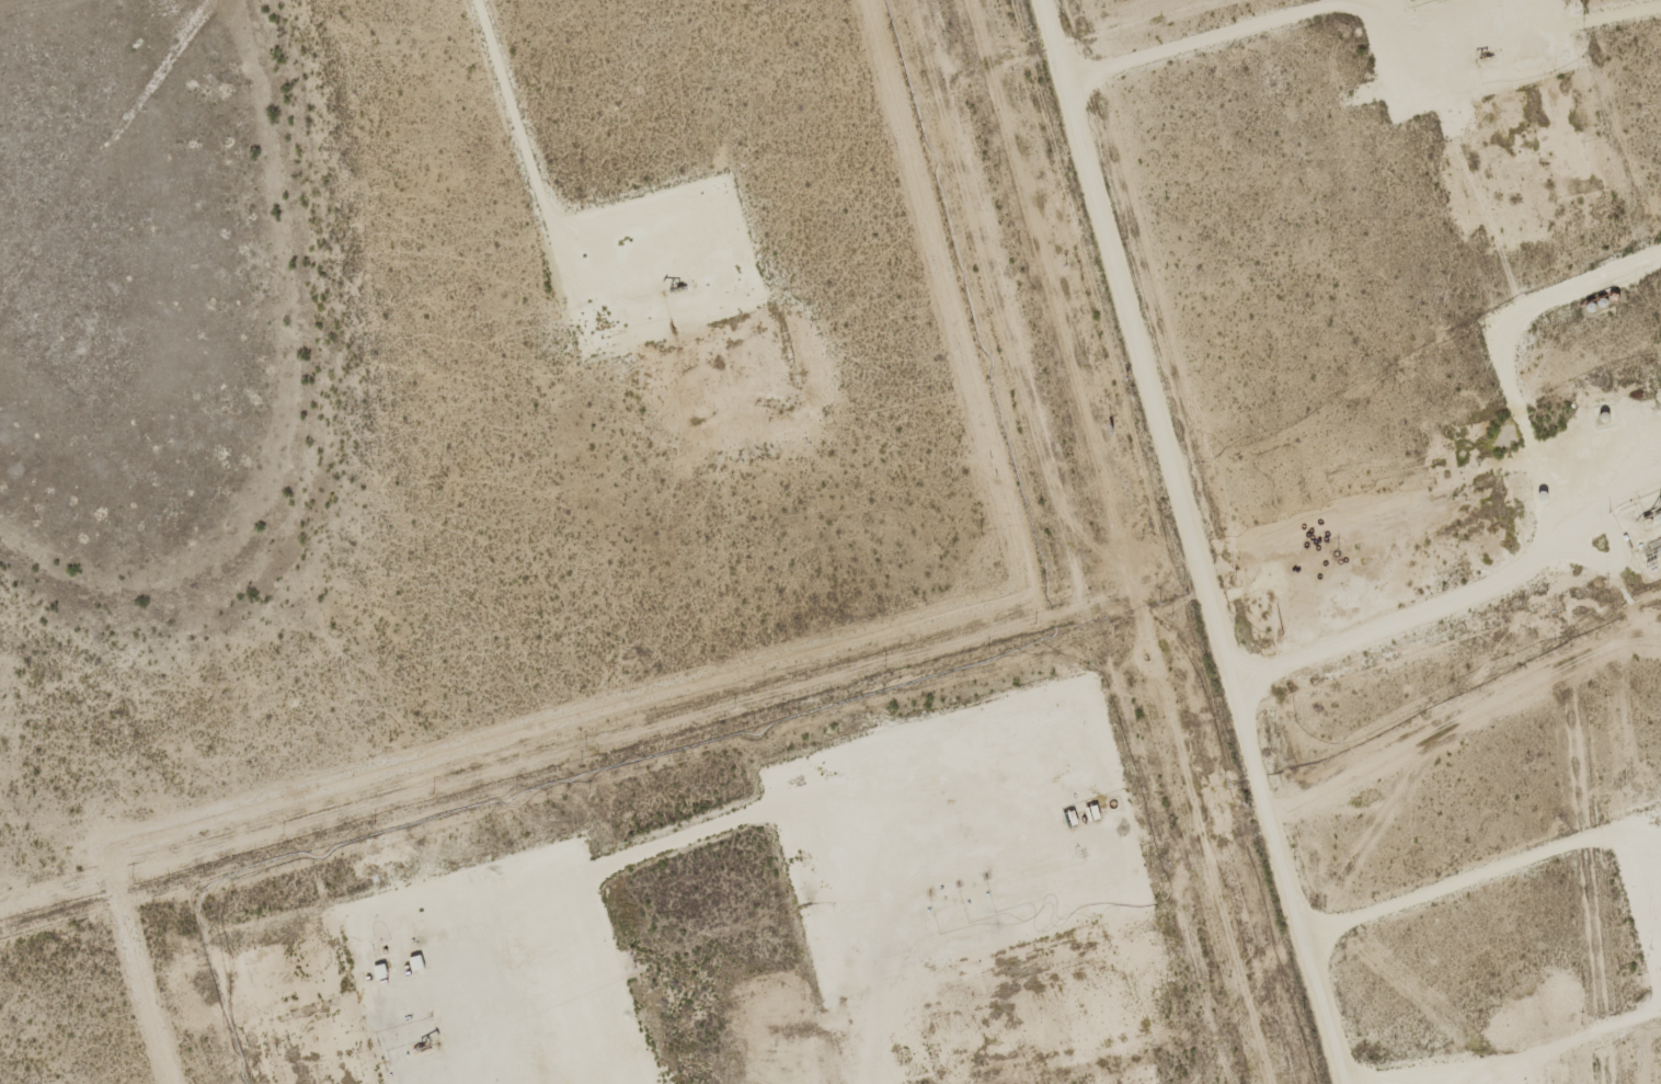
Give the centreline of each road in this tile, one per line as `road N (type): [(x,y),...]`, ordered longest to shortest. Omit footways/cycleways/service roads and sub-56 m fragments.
road 1 (track): [(1333,1083),(1033,0)]

